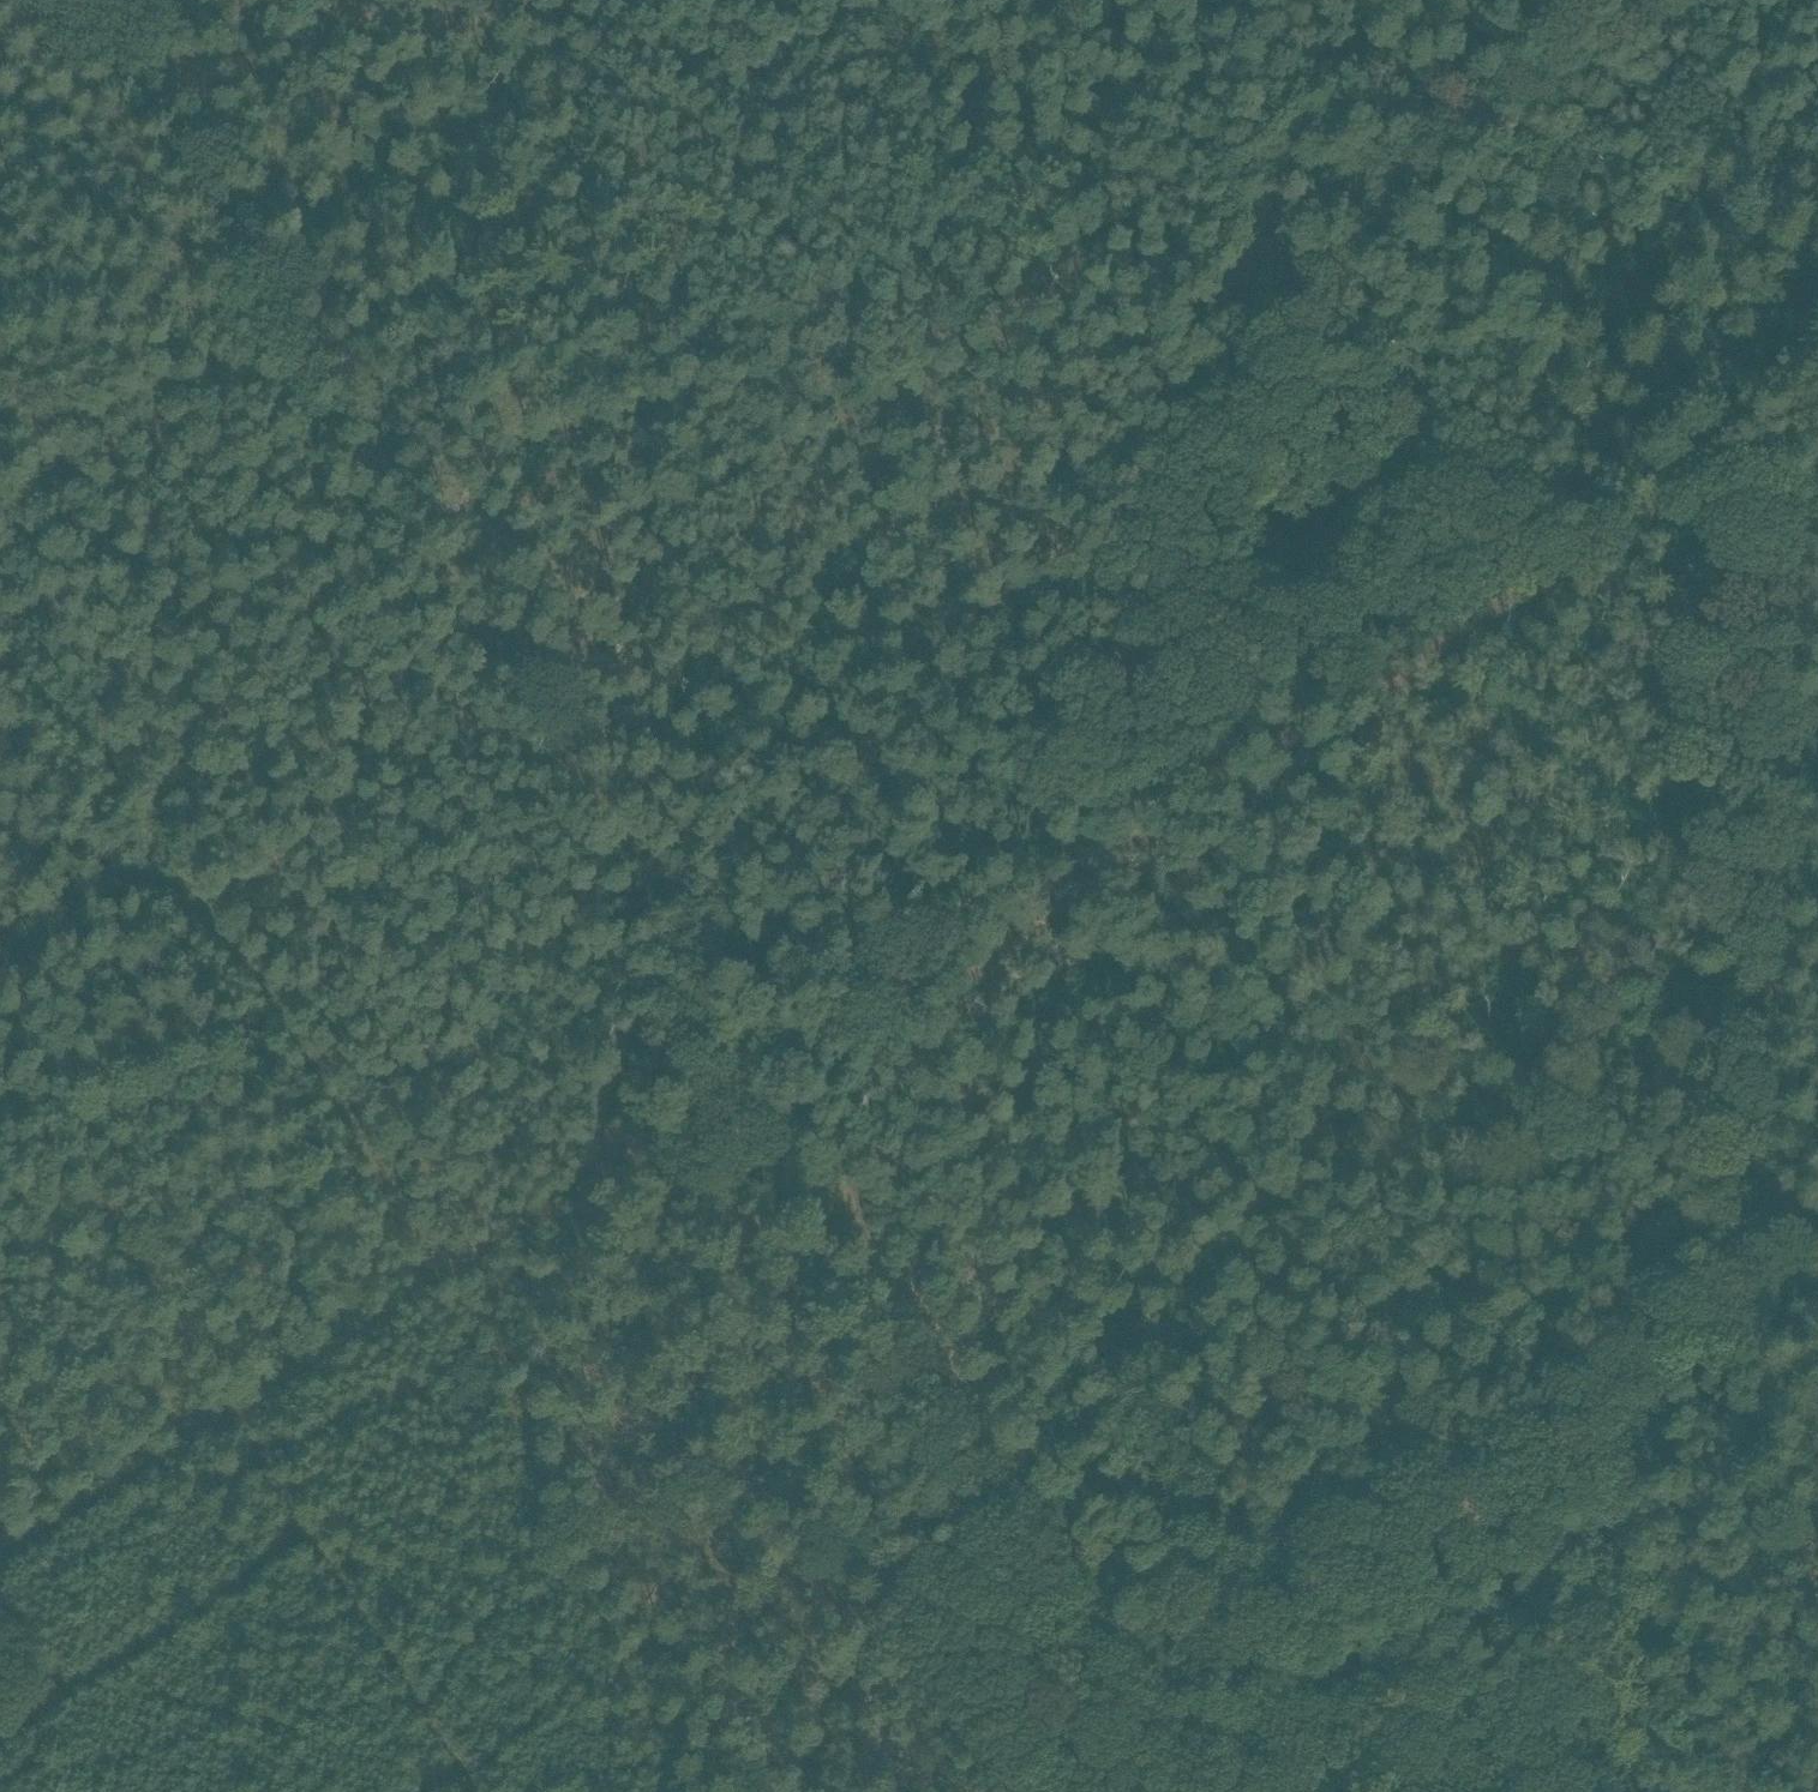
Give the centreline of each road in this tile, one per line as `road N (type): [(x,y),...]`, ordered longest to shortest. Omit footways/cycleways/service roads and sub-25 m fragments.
road 1 (track): [(1208,1791),(919,1325),(6,0)]

